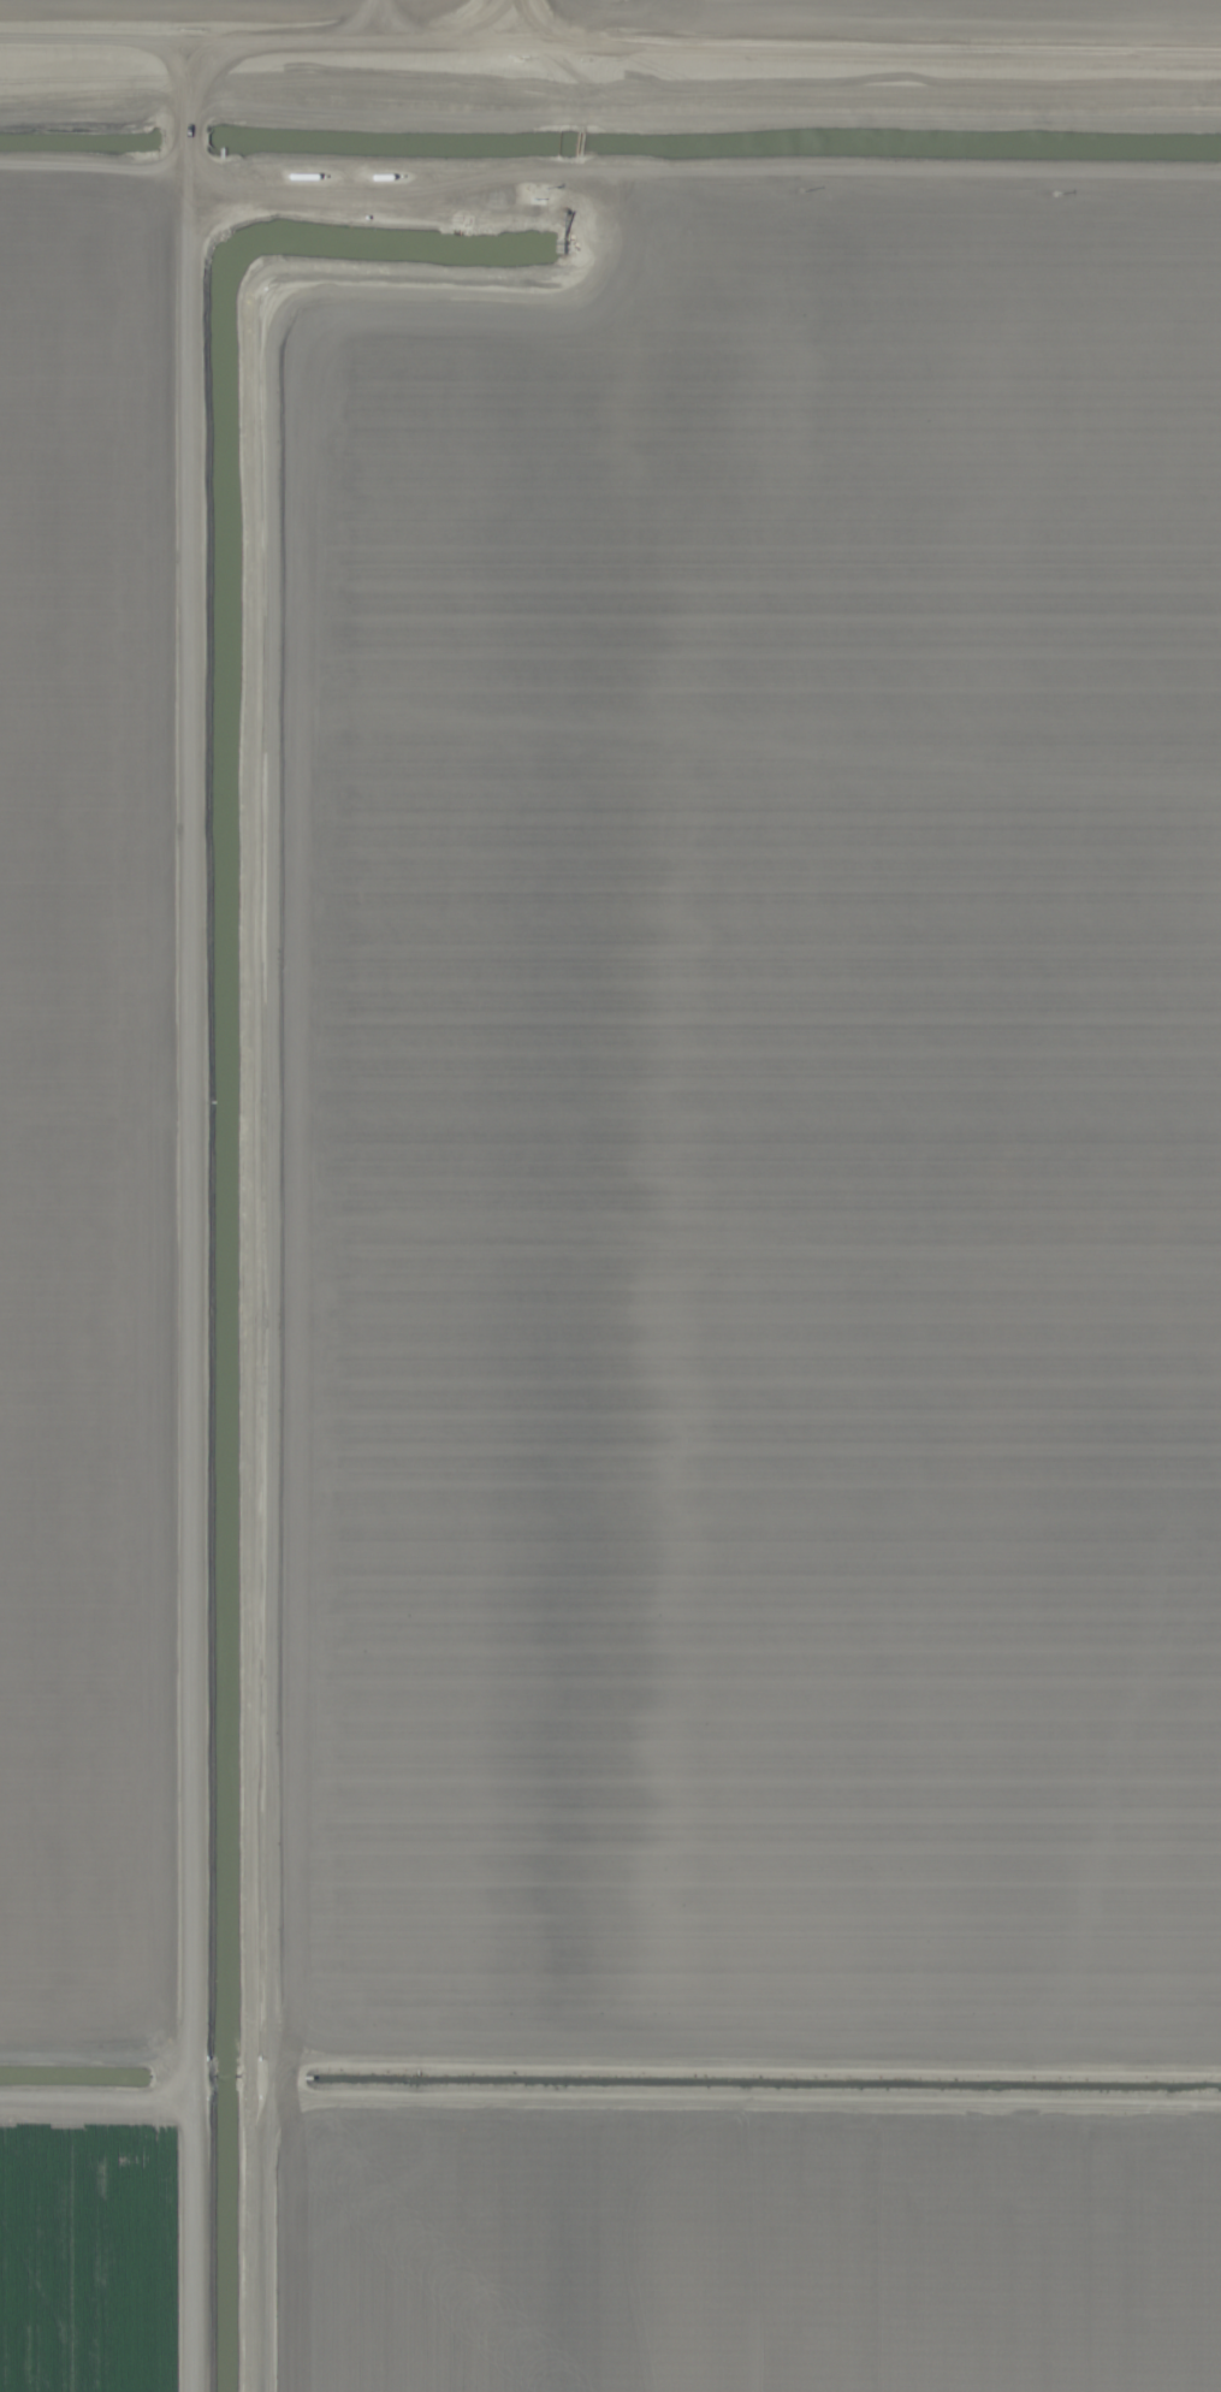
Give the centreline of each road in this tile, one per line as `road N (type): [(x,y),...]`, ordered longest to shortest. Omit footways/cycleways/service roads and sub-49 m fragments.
road 1 (track): [(0,179),(1220,194)]

